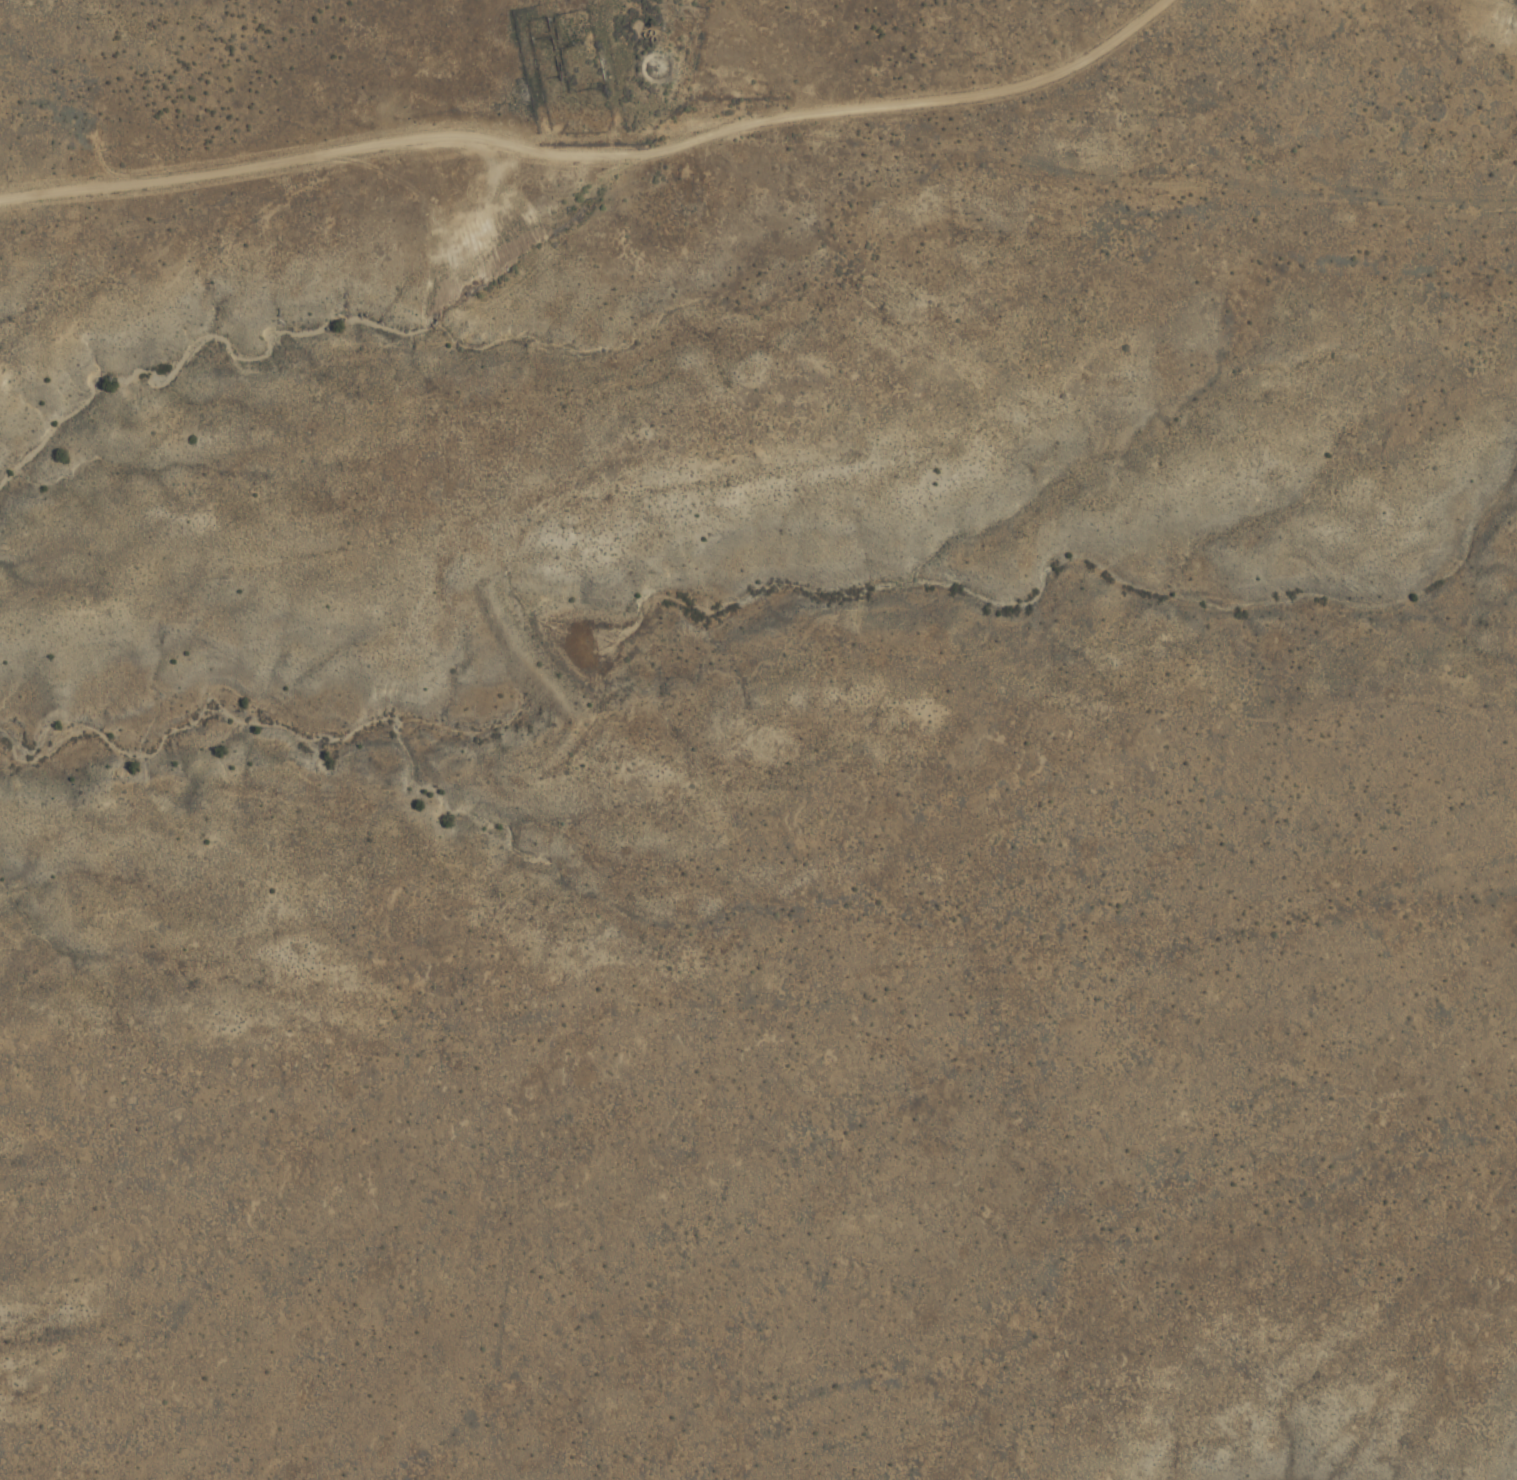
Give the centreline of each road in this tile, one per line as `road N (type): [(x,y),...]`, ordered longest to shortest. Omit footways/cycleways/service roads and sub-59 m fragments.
road 1 (track): [(0,207),(459,130),(678,155),(1094,63),(1165,0)]

